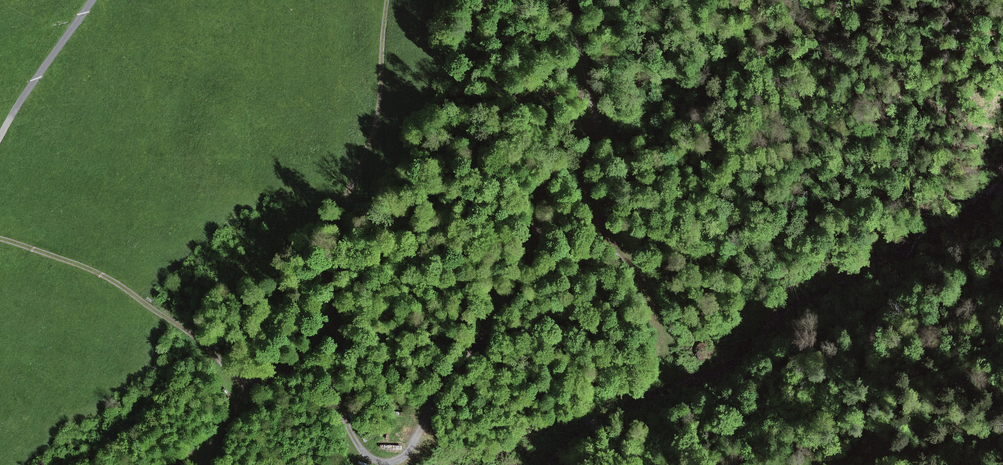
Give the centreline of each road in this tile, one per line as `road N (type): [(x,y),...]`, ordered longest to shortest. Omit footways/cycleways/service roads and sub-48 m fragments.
road 1 (track): [(0,237),(106,276),(248,374),(299,355),(334,304)]
road 2 (track): [(334,304),(349,429),(358,447),(384,462),(416,440),(448,372),(503,306)]
road 3 (track): [(503,306),(530,248),(550,175),(591,134),(596,95),(580,0)]
road 4 (track): [(334,304),(338,226),(373,133),(387,0)]
road 5 (track): [(591,134),(582,187),(644,288),(660,341)]
road 6 (track): [(95,0),(0,139)]
road 7 (track): [(171,464),(222,436),(257,374)]

